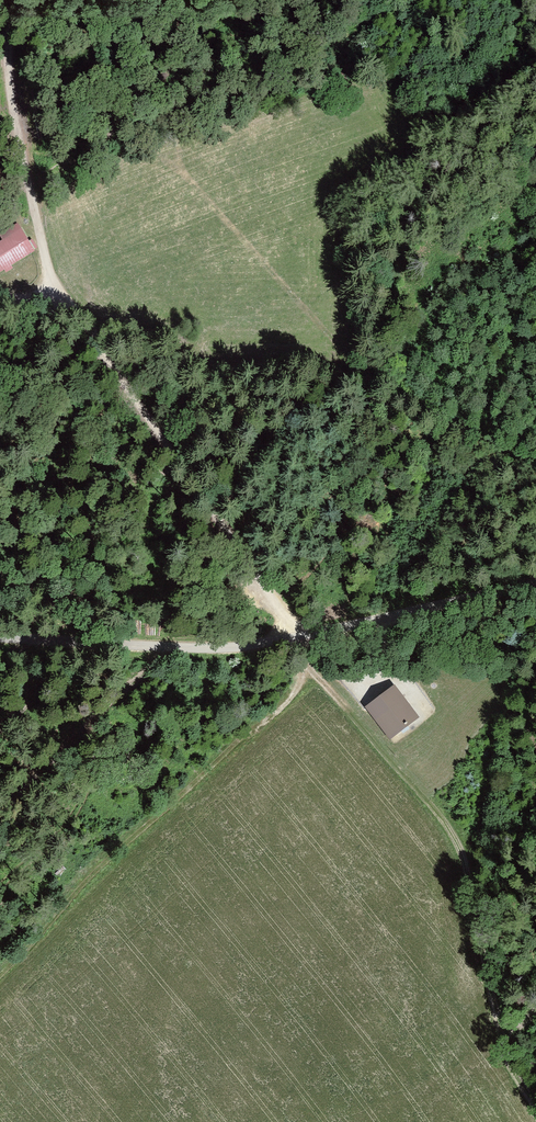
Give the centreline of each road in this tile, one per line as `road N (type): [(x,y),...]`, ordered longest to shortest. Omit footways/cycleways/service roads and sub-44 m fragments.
road 1 (track): [(194,0),(168,76),(110,138),(29,182),(54,288),(101,343),(163,459),(257,553),(276,600),(280,641)]
road 2 (track): [(535,1118),(472,1033),(456,831),(280,641)]
road 3 (unclassified): [(0,636),(225,649),(535,581)]
road 4 (track): [(0,32),(29,182)]

